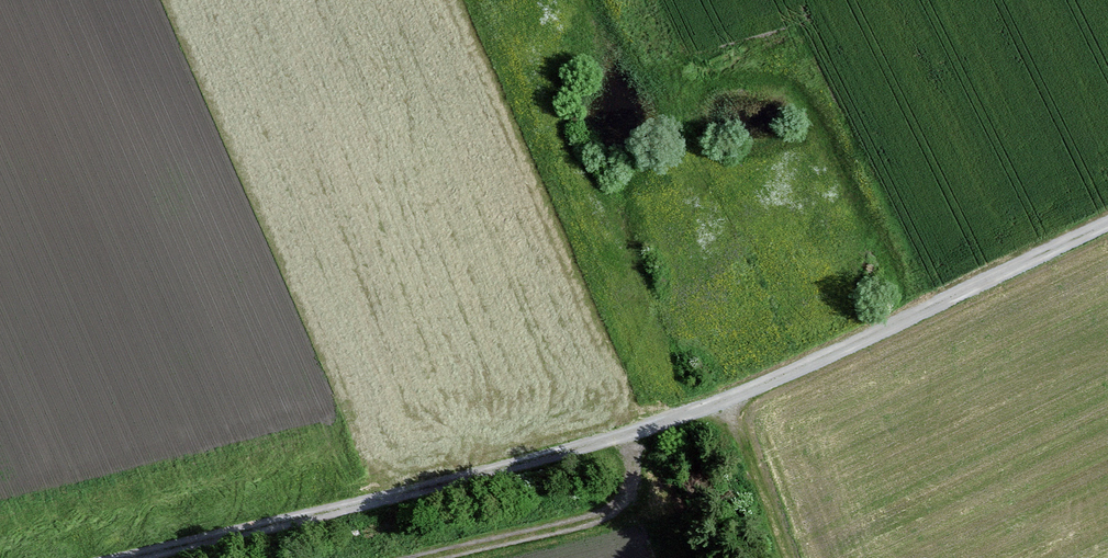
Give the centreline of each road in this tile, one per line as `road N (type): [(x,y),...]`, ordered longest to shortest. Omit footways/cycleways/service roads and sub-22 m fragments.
road 1 (track): [(796,557),(734,401),(621,437),(111,557)]
road 2 (track): [(425,557),(613,513),(631,486),(621,437)]

